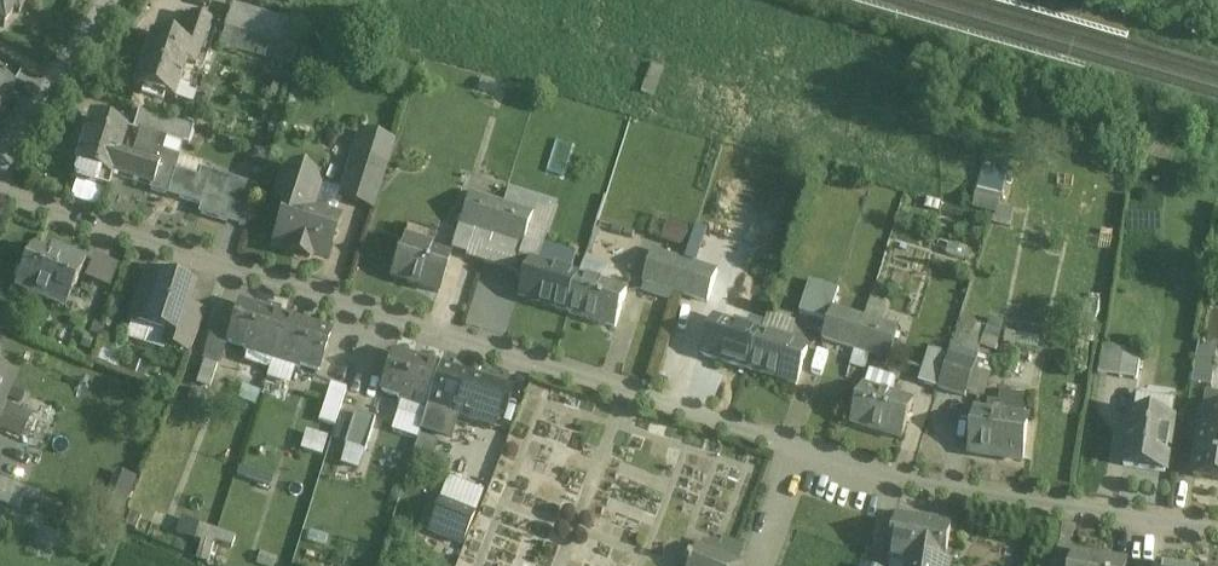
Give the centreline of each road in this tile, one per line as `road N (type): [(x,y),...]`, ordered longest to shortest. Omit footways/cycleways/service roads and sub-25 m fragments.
road 1 (residential): [(0,195),(954,479),(1217,521)]
road 2 (residential): [(0,153),(113,0)]

